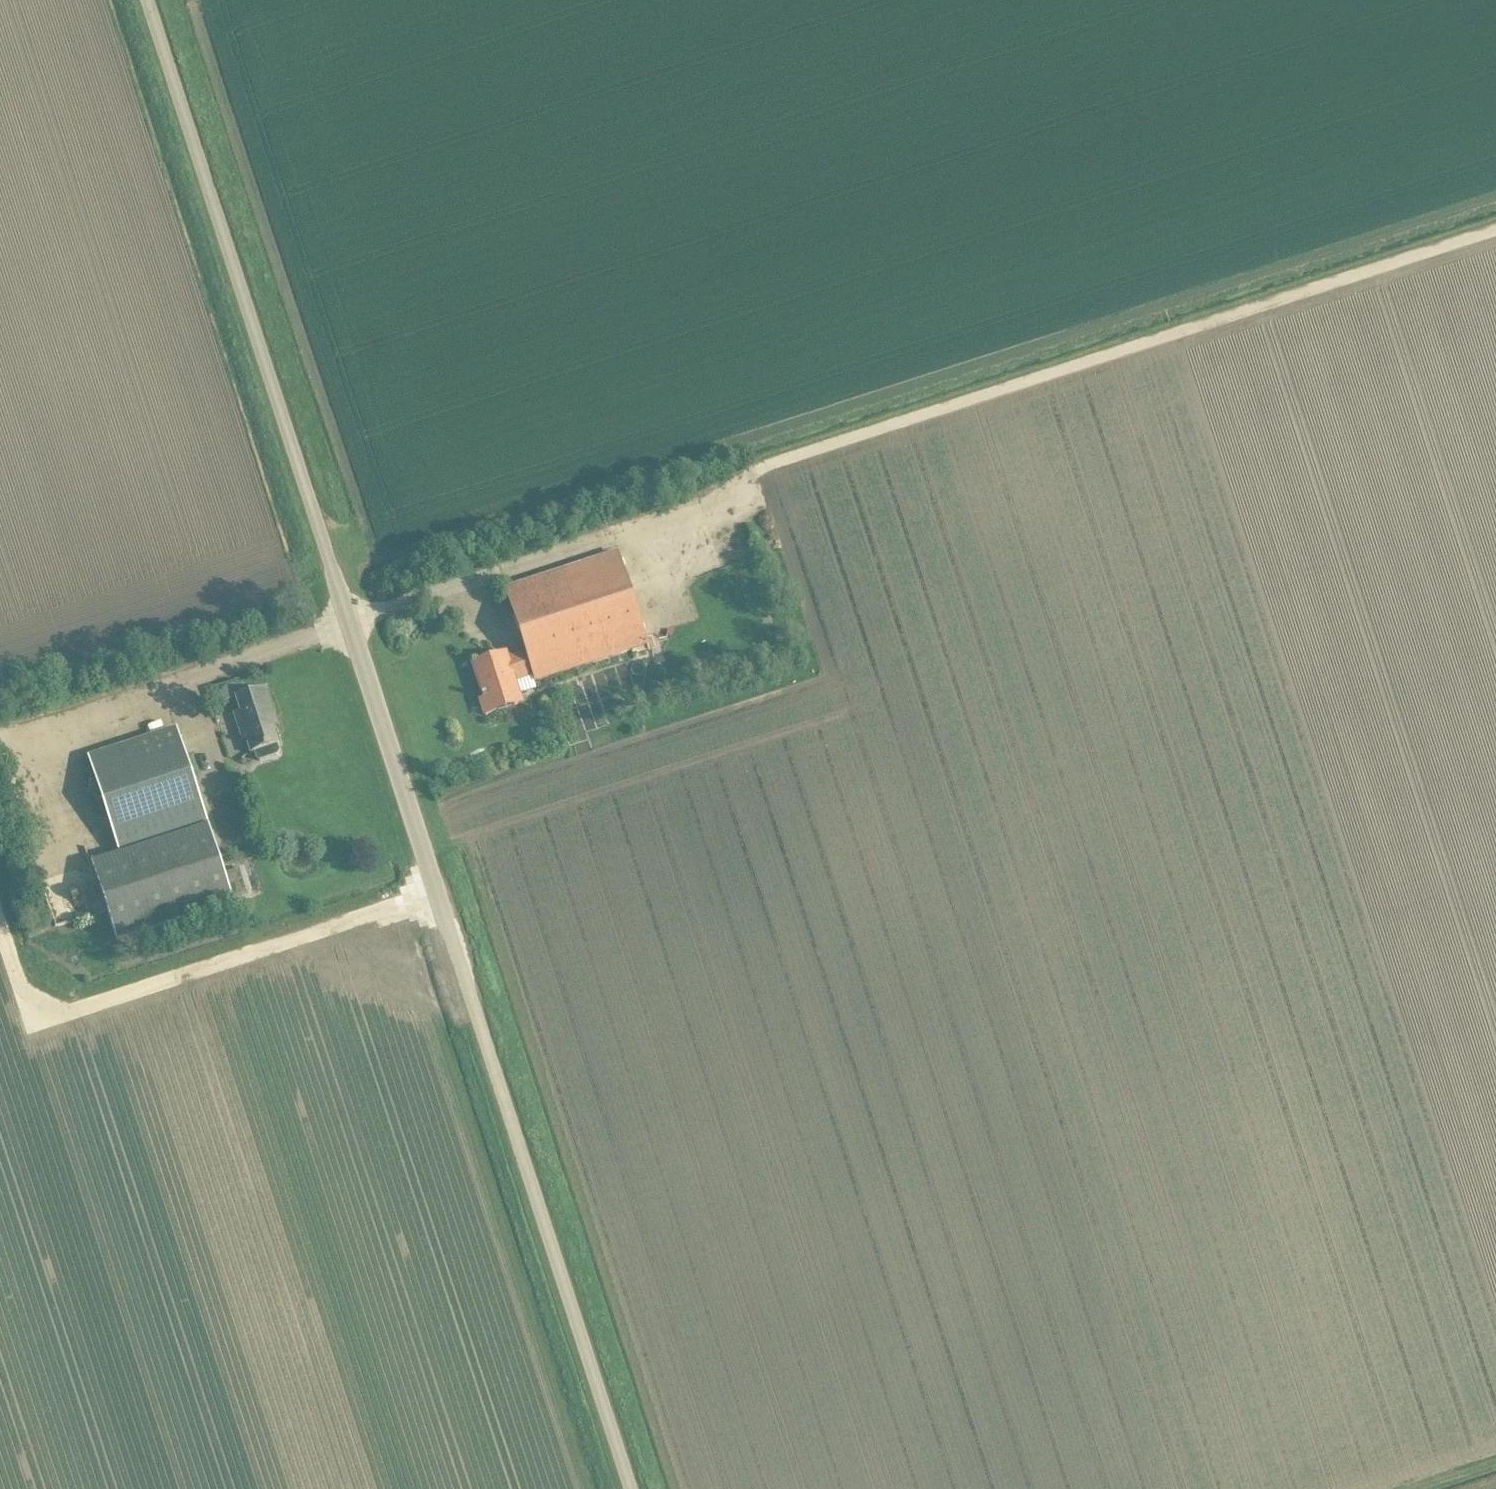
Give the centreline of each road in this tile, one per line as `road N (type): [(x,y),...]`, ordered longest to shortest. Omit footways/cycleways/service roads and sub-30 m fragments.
road 1 (tertiary): [(632,1488),(146,0)]

